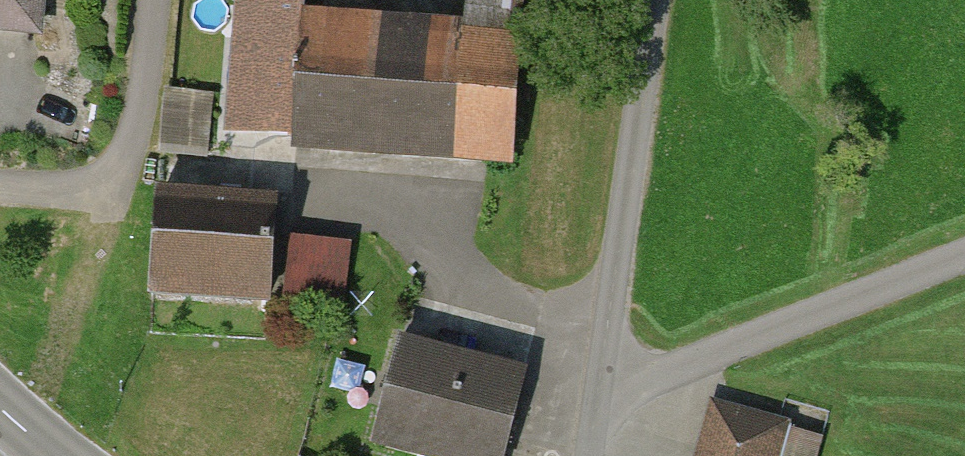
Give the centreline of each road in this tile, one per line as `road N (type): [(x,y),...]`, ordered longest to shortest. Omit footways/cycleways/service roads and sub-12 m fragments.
road 1 (unclassified): [(602,395),(653,0)]
road 2 (residential): [(964,255),(602,395)]

